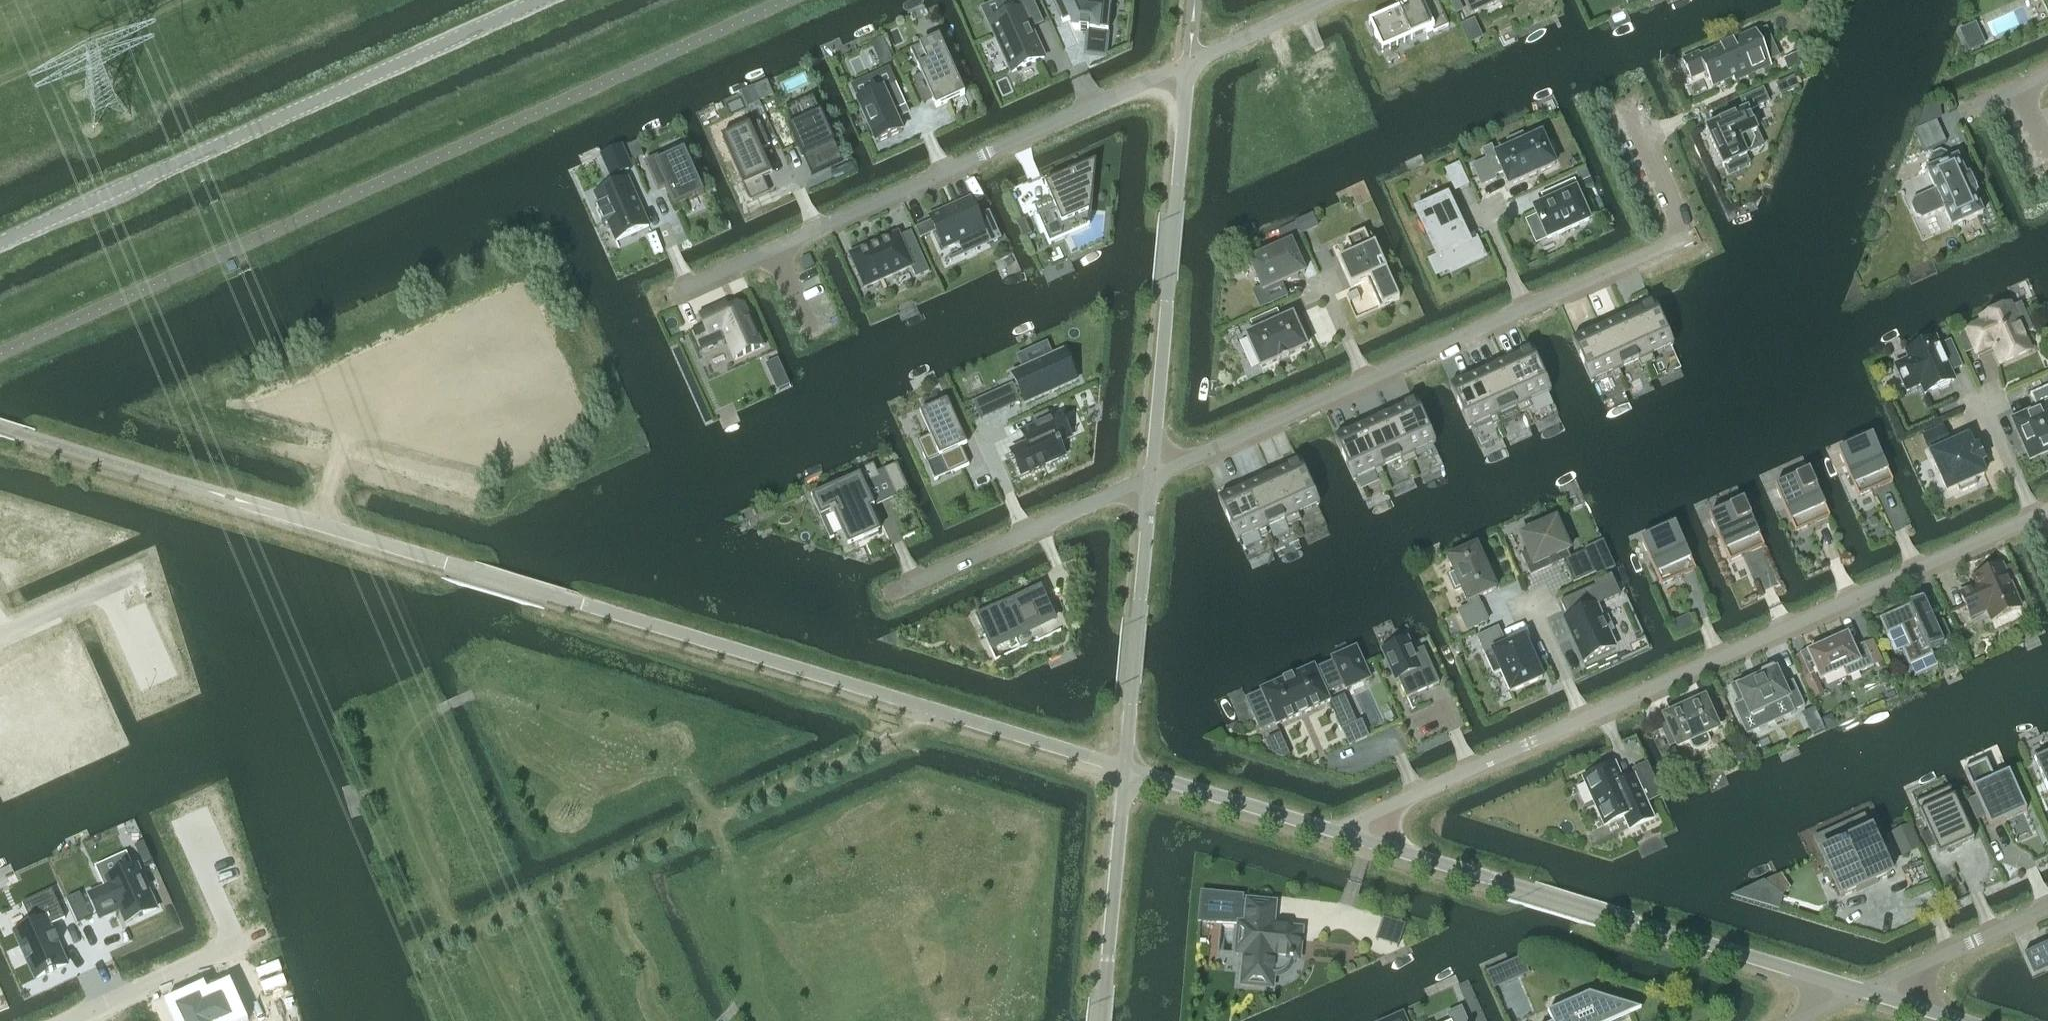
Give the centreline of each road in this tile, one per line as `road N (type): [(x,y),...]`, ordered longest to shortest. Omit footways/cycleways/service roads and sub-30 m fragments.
road 1 (unclassified): [(230,498),(930,711)]
road 2 (tertiary): [(0,243),(541,0)]
road 3 (residential): [(1189,62),(673,295)]
road 4 (unclassified): [(1859,992),(1352,835)]
road 5 (residential): [(2033,517),(1582,717)]
road 6 (residential): [(520,907),(870,752),(930,711)]
road 7 (unclassified): [(1189,62),(1148,480)]
road 8 (track): [(99,593),(173,759),(227,949)]
road 9 (residential): [(1633,109),(1688,235),(1526,309)]
road 10 (residential): [(1148,480),(889,595)]
road 11 (residential): [(1582,717),(1362,820),(1352,835)]
road 12 (unclassified): [(1104,1020),(1127,770)]
road 13 (residential): [(1366,381),(1148,480)]
road 14 (unclassified): [(1352,835),(1127,770)]
road 15 (residential): [(262,934),(67,1020)]
road 16 (residential): [(1859,992),(2047,907)]
road 17 (unclassified): [(930,711),(1127,770)]
road 18 (unclassified): [(1148,480),(1134,680)]
road 19 (track): [(177,0),(0,79)]
road 20 (residential): [(1526,309),(1366,381)]
road 21 (residential): [(1328,0),(1189,62)]
road 22 (residential): [(1528,596),(1582,717)]
road 23 (residential): [(1980,396),(2033,517)]

